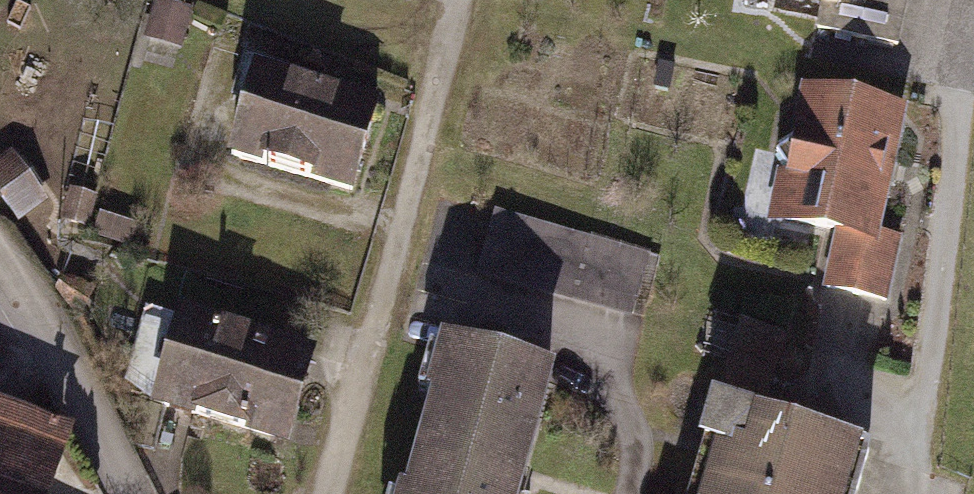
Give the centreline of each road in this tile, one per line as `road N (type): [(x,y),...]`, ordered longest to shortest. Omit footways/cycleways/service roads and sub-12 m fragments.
road 1 (residential): [(327,493),(459,0)]
road 2 (residential): [(124,493),(91,416),(0,265)]

